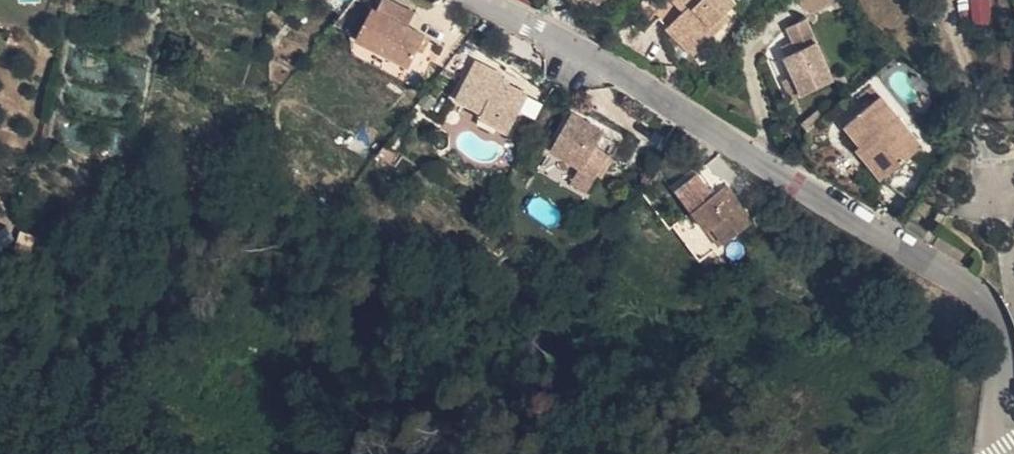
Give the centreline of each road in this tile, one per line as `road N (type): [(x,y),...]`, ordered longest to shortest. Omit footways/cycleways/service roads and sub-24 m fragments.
road 1 (residential): [(1007,453),(1000,432),(1008,344),(994,302),(592,58),(480,0)]

